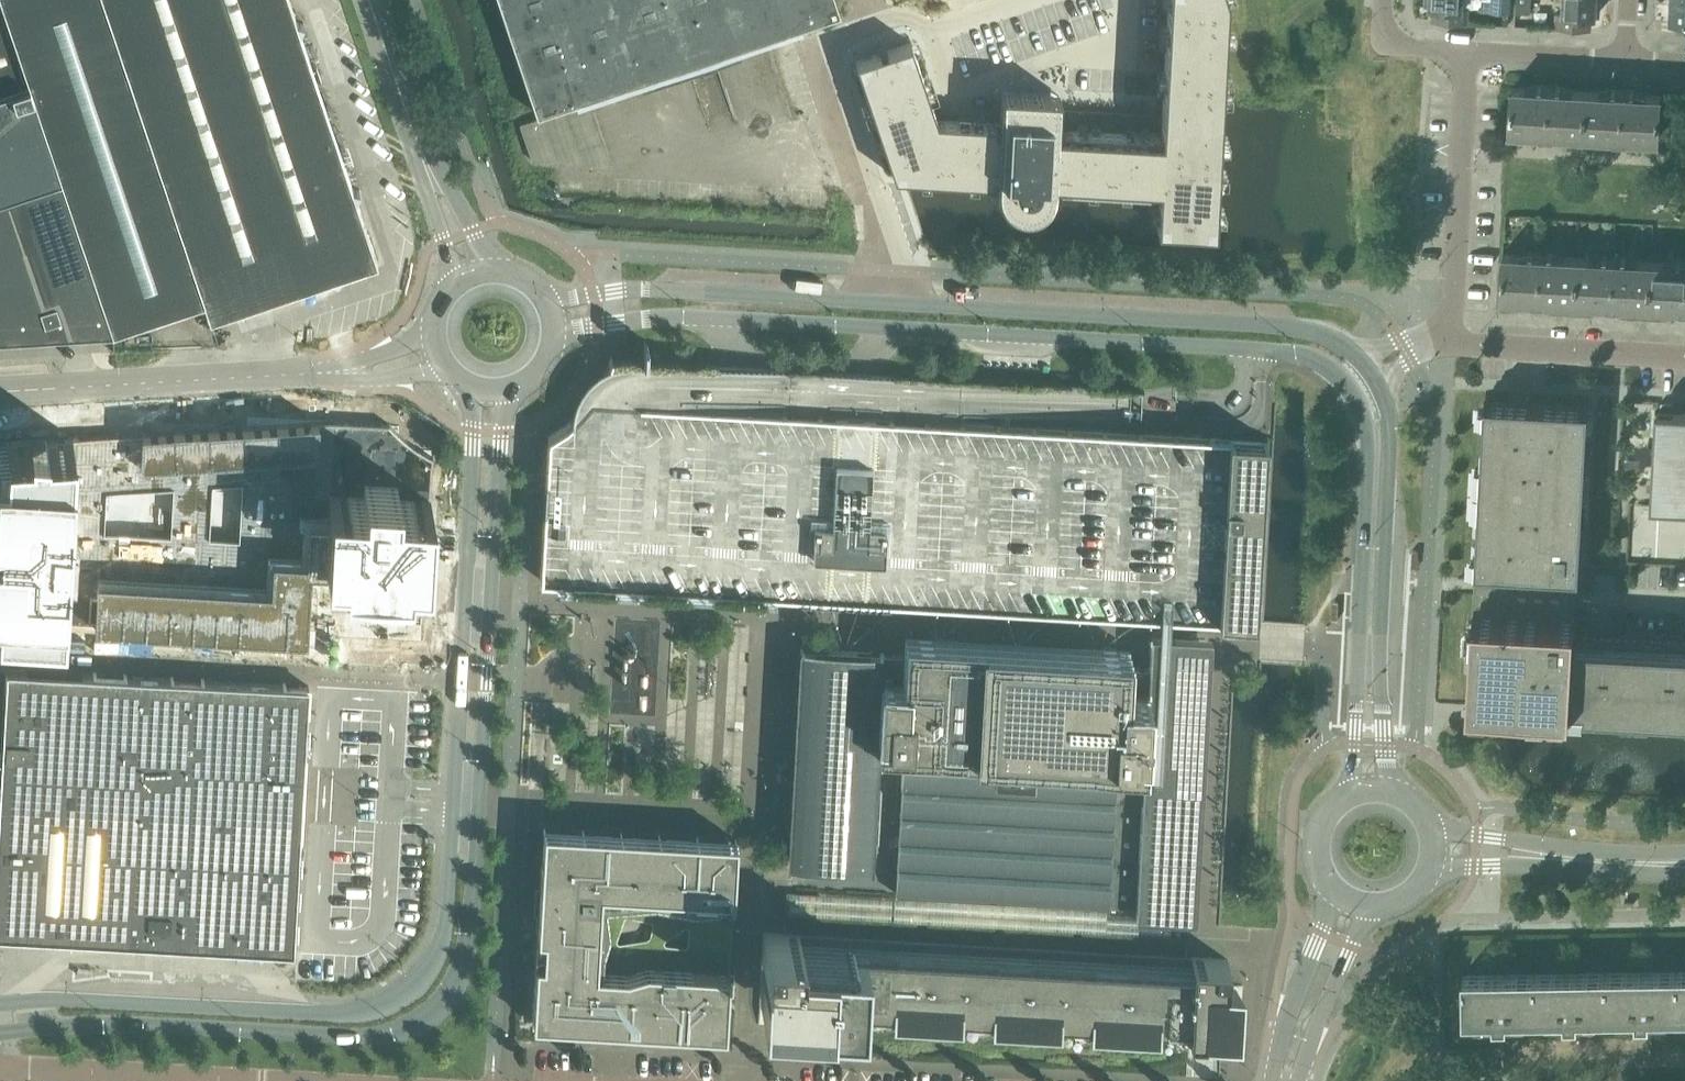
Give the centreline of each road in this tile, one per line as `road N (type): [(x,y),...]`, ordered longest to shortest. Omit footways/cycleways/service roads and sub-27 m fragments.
road 1 (unclassified): [(554,336),(681,318),(1328,359),(1356,380),(1367,409),(1352,792)]
road 2 (unclassified): [(0,1033),(111,1027),(387,1034),(414,1026),(448,991),(470,935),(503,389)]
road 3 (unclassified): [(474,386),(445,941),(414,988),(359,1012),(0,1004)]
road 4 (unclassified): [(1382,371),(1320,330),(896,302)]
road 5 (unclassified): [(0,394),(374,369),(437,347)]
road 6 (residential): [(998,0),(836,53),(894,269),(896,302)]
road 7 (unclassified): [(1389,788),(1396,412),(1382,371)]
road 8 (unclassified): [(896,302),(663,289),(548,302)]
road 9 (residential): [(0,1067),(290,1080)]
road 10 (unclassified): [(472,273),(374,0)]
road 11 (residential): [(1453,339),(1466,51)]
road 12 (residential): [(1453,339),(1684,357)]
road 13 (unclassified): [(1285,1080),(1352,901)]
road 14 (residential): [(1684,1054),(1500,1056)]
road 15 (residential): [(1466,51),(1627,59)]
road 16 (unclassified): [(1352,792),(1326,814),(1317,847),(1326,879),(1352,901)]
road 17 (unclassified): [(1431,873),(1561,858)]
road 18 (unclassified): [(1561,858),(1434,827)]

